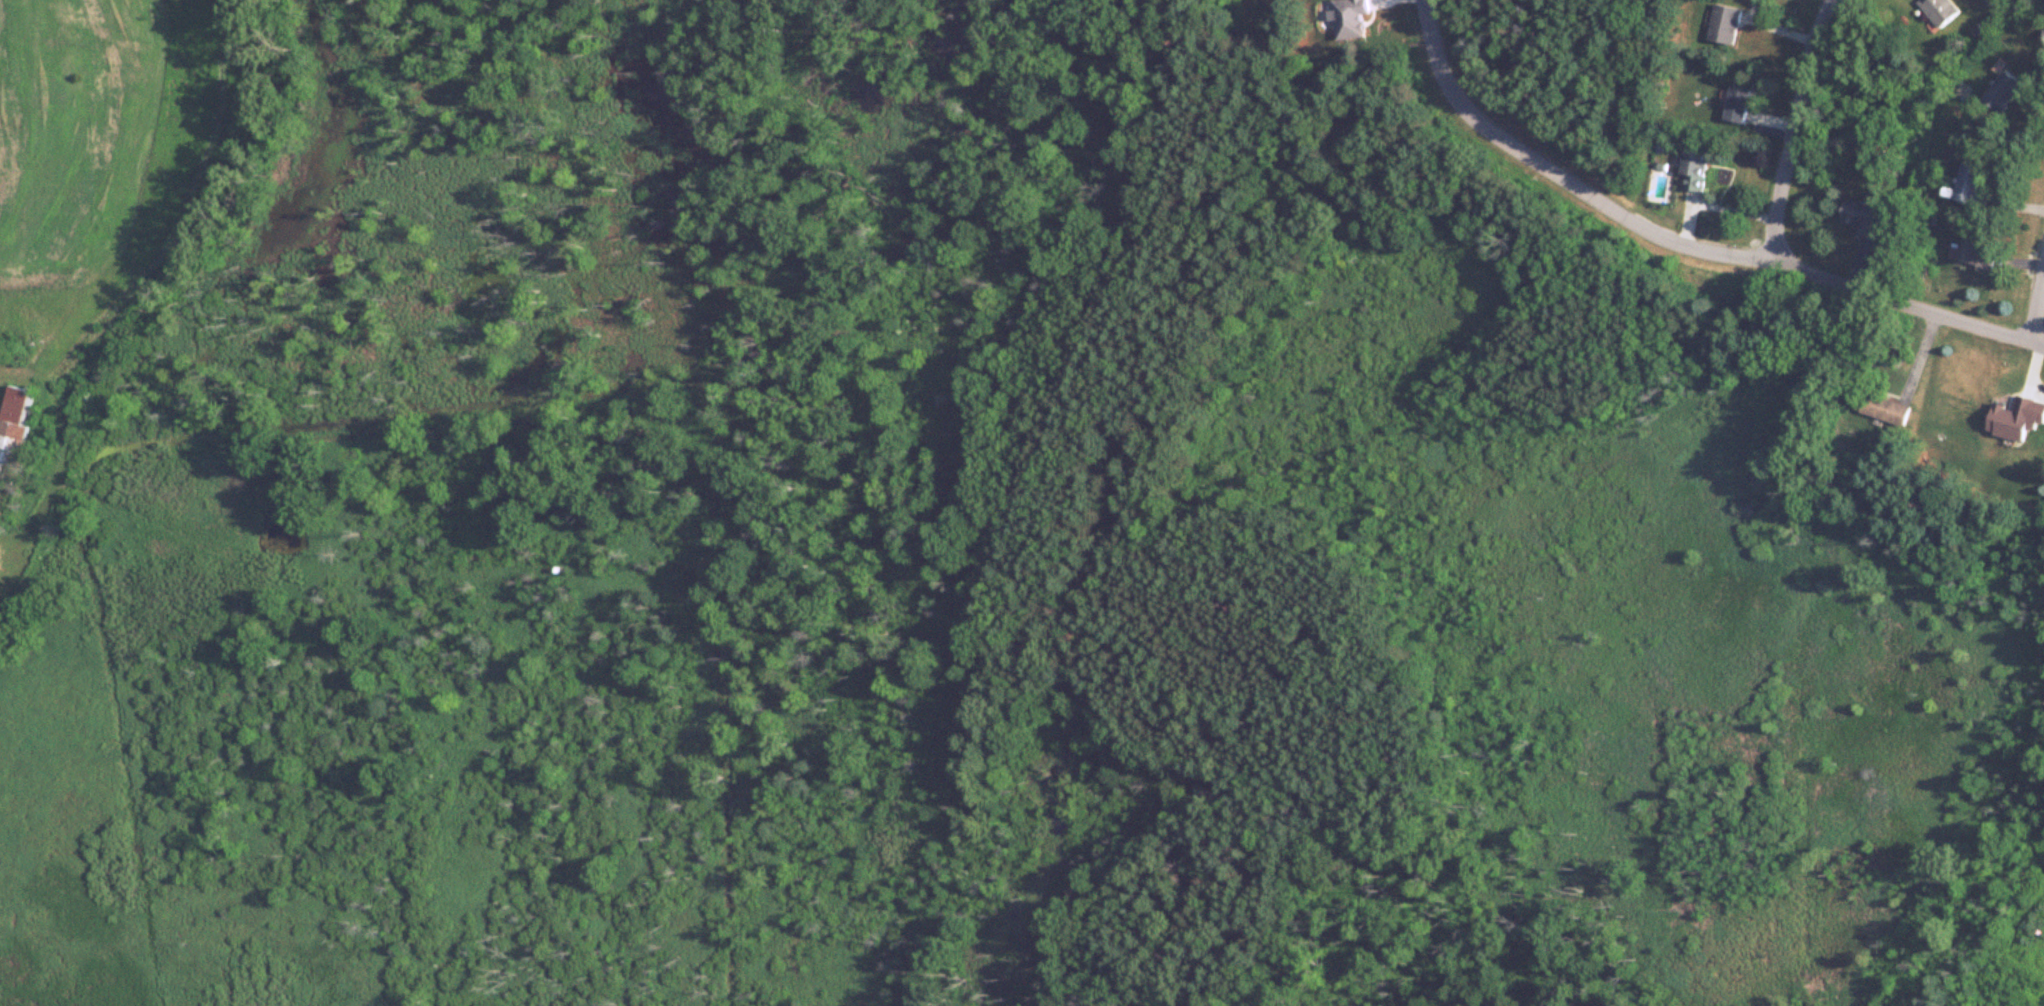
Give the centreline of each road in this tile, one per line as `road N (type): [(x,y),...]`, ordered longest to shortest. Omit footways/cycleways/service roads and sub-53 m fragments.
road 1 (residential): [(1898,304),(1793,265),(1780,236),(1807,76),(1836,0)]
road 2 (residential): [(1527,154),(1656,246),(1793,265)]
road 3 (residential): [(1429,0),(1463,115),(1527,154)]
road 4 (residential): [(2043,348),(1898,304)]

